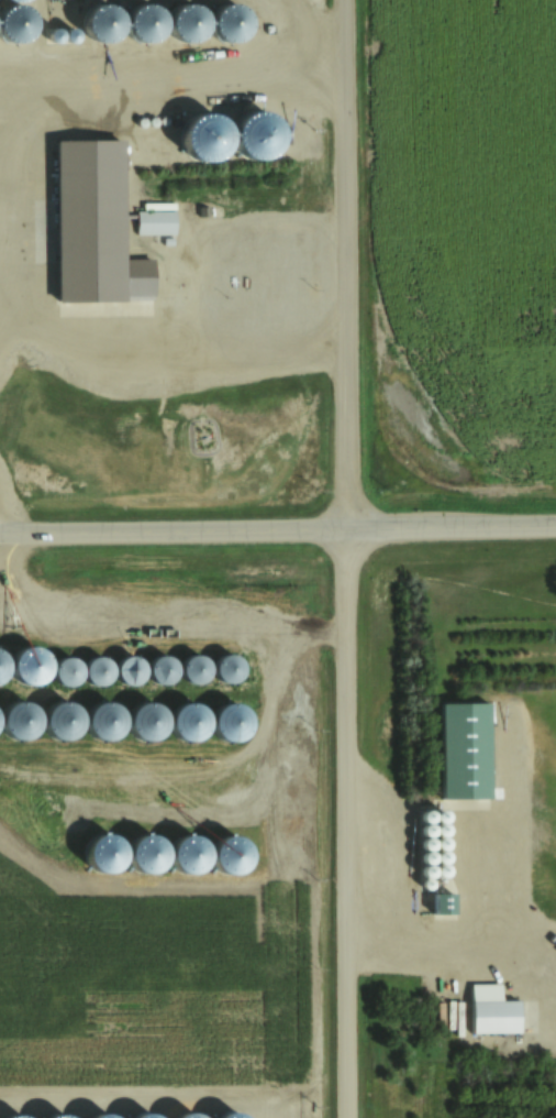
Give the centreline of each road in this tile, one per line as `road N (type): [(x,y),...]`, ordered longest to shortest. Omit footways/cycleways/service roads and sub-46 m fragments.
road 1 (residential): [(346,1117),(339,0)]
road 2 (tertiary): [(0,530),(555,522)]

